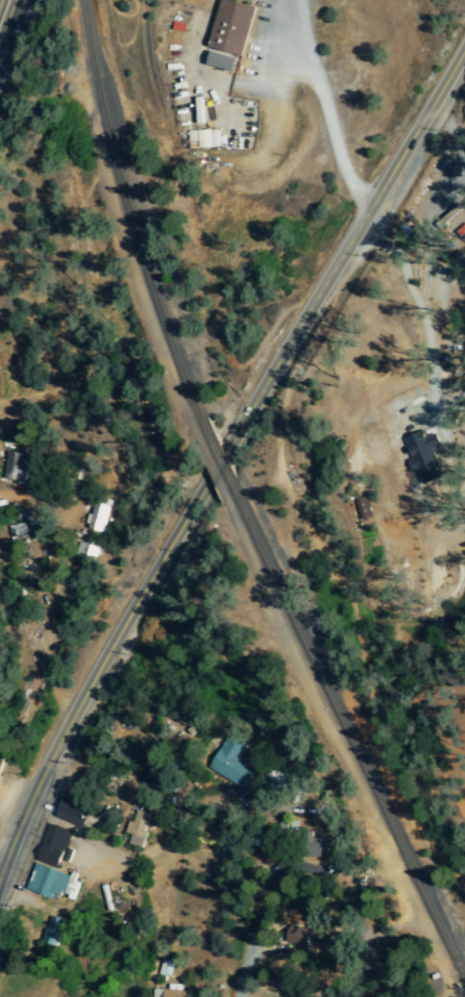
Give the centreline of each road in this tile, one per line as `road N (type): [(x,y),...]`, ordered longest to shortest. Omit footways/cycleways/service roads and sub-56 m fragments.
road 1 (tertiary): [(70,718),(286,346)]
road 2 (residential): [(70,718),(40,698),(28,536)]
road 3 (tertiary): [(375,200),(464,46)]
road 4 (tertiary): [(286,346),(375,200)]
road 5 (tertiary): [(0,873),(70,718)]

